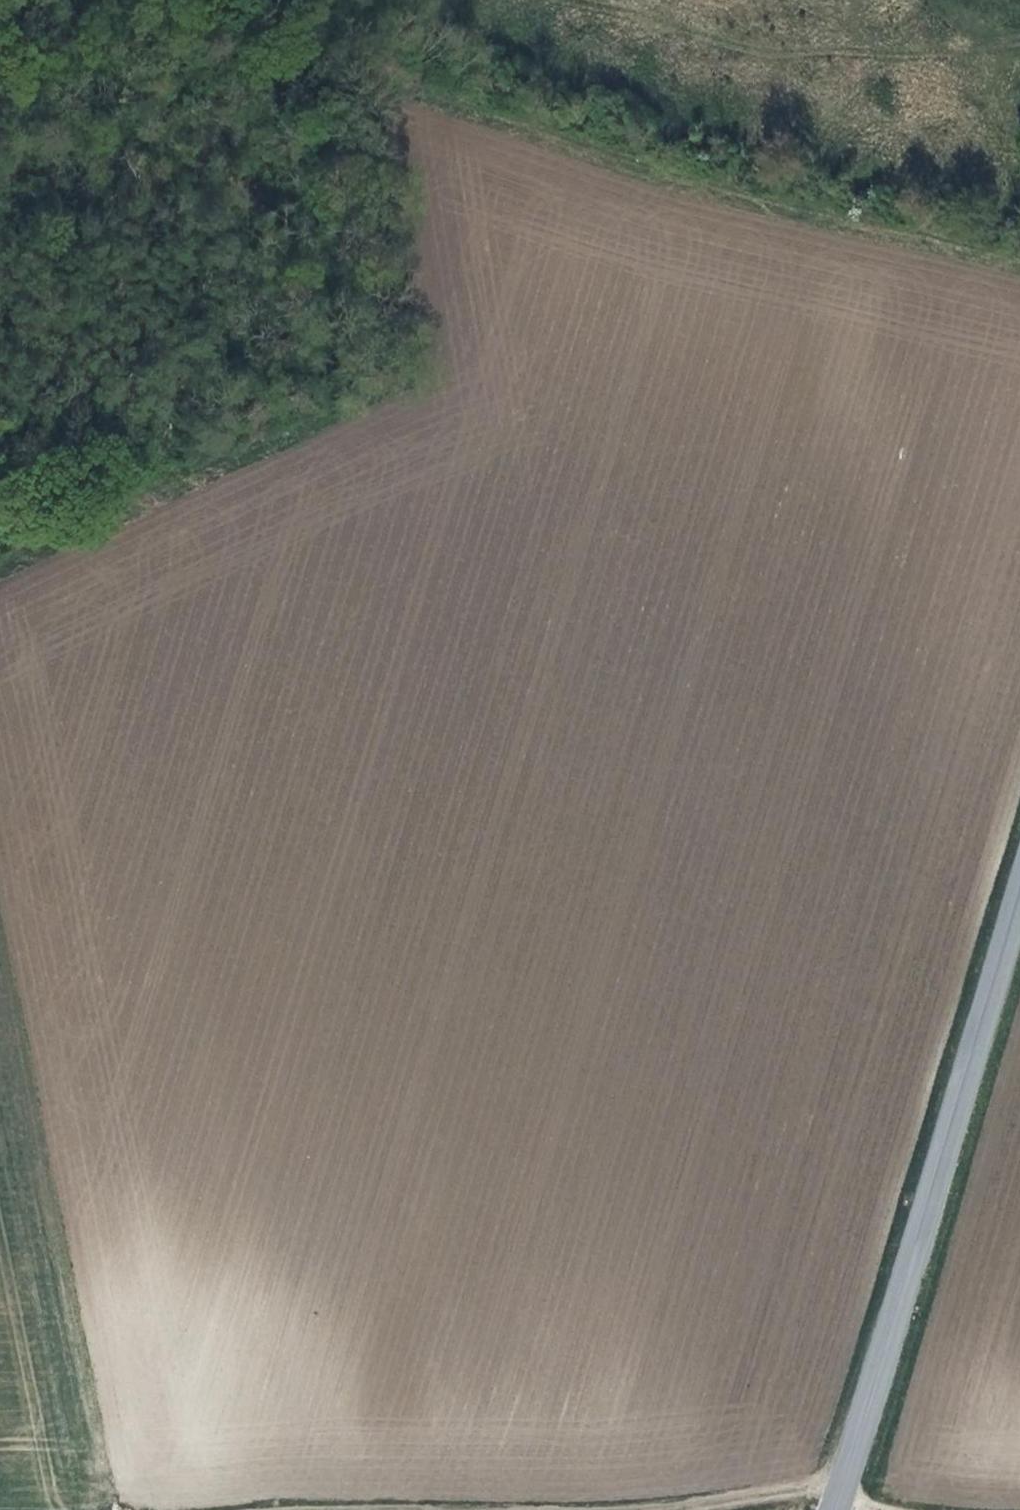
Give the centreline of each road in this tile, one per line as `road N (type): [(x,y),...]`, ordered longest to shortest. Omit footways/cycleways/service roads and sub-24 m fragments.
road 1 (tertiary): [(834,1509),(874,1410),(1019,917)]
road 2 (track): [(855,1457),(744,1498),(552,1509)]

